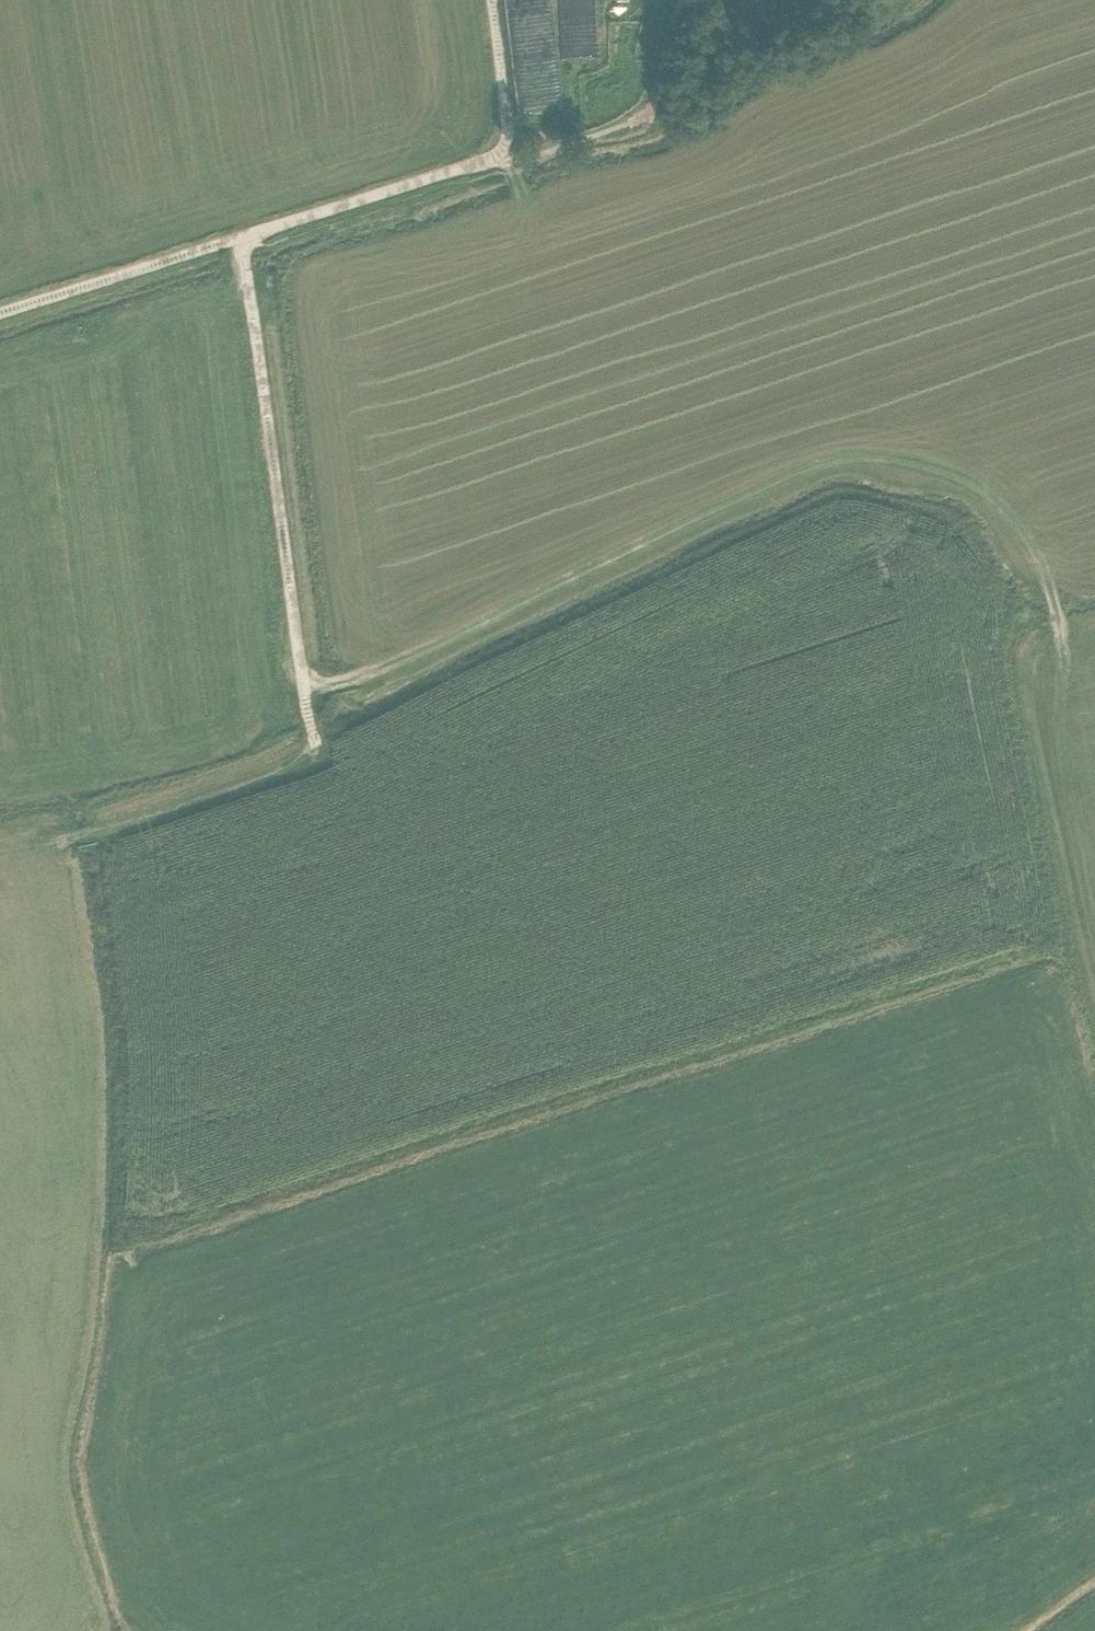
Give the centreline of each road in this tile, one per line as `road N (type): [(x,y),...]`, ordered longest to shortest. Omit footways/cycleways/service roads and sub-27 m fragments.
road 1 (track): [(304,687),(378,667),(834,462),(897,461),(984,490),(1046,569),(1059,632)]
road 2 (track): [(493,0),(512,141),(499,156),(0,312)]
road 3 (track): [(242,236),(309,727)]

